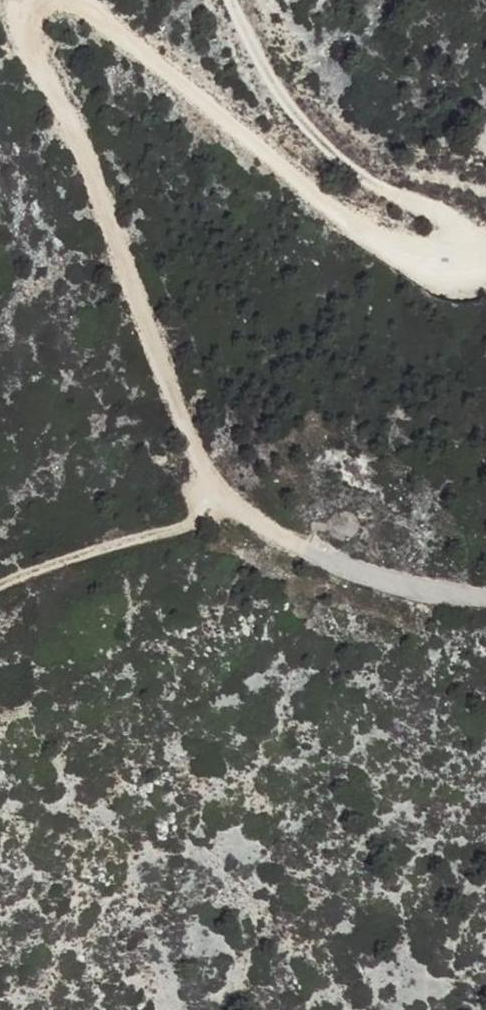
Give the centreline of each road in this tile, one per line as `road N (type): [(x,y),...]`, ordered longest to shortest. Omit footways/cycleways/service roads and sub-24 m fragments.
road 1 (track): [(485,599),(375,578),(302,549),(222,503),(145,337),(95,194),(18,22),(27,0)]
road 2 (track): [(75,0),(351,223),(421,261),(485,261)]
road 3 (track): [(475,264),(458,224),(354,173),(262,73),(224,0)]
road 4 (track): [(0,586),(182,526),(222,503)]

